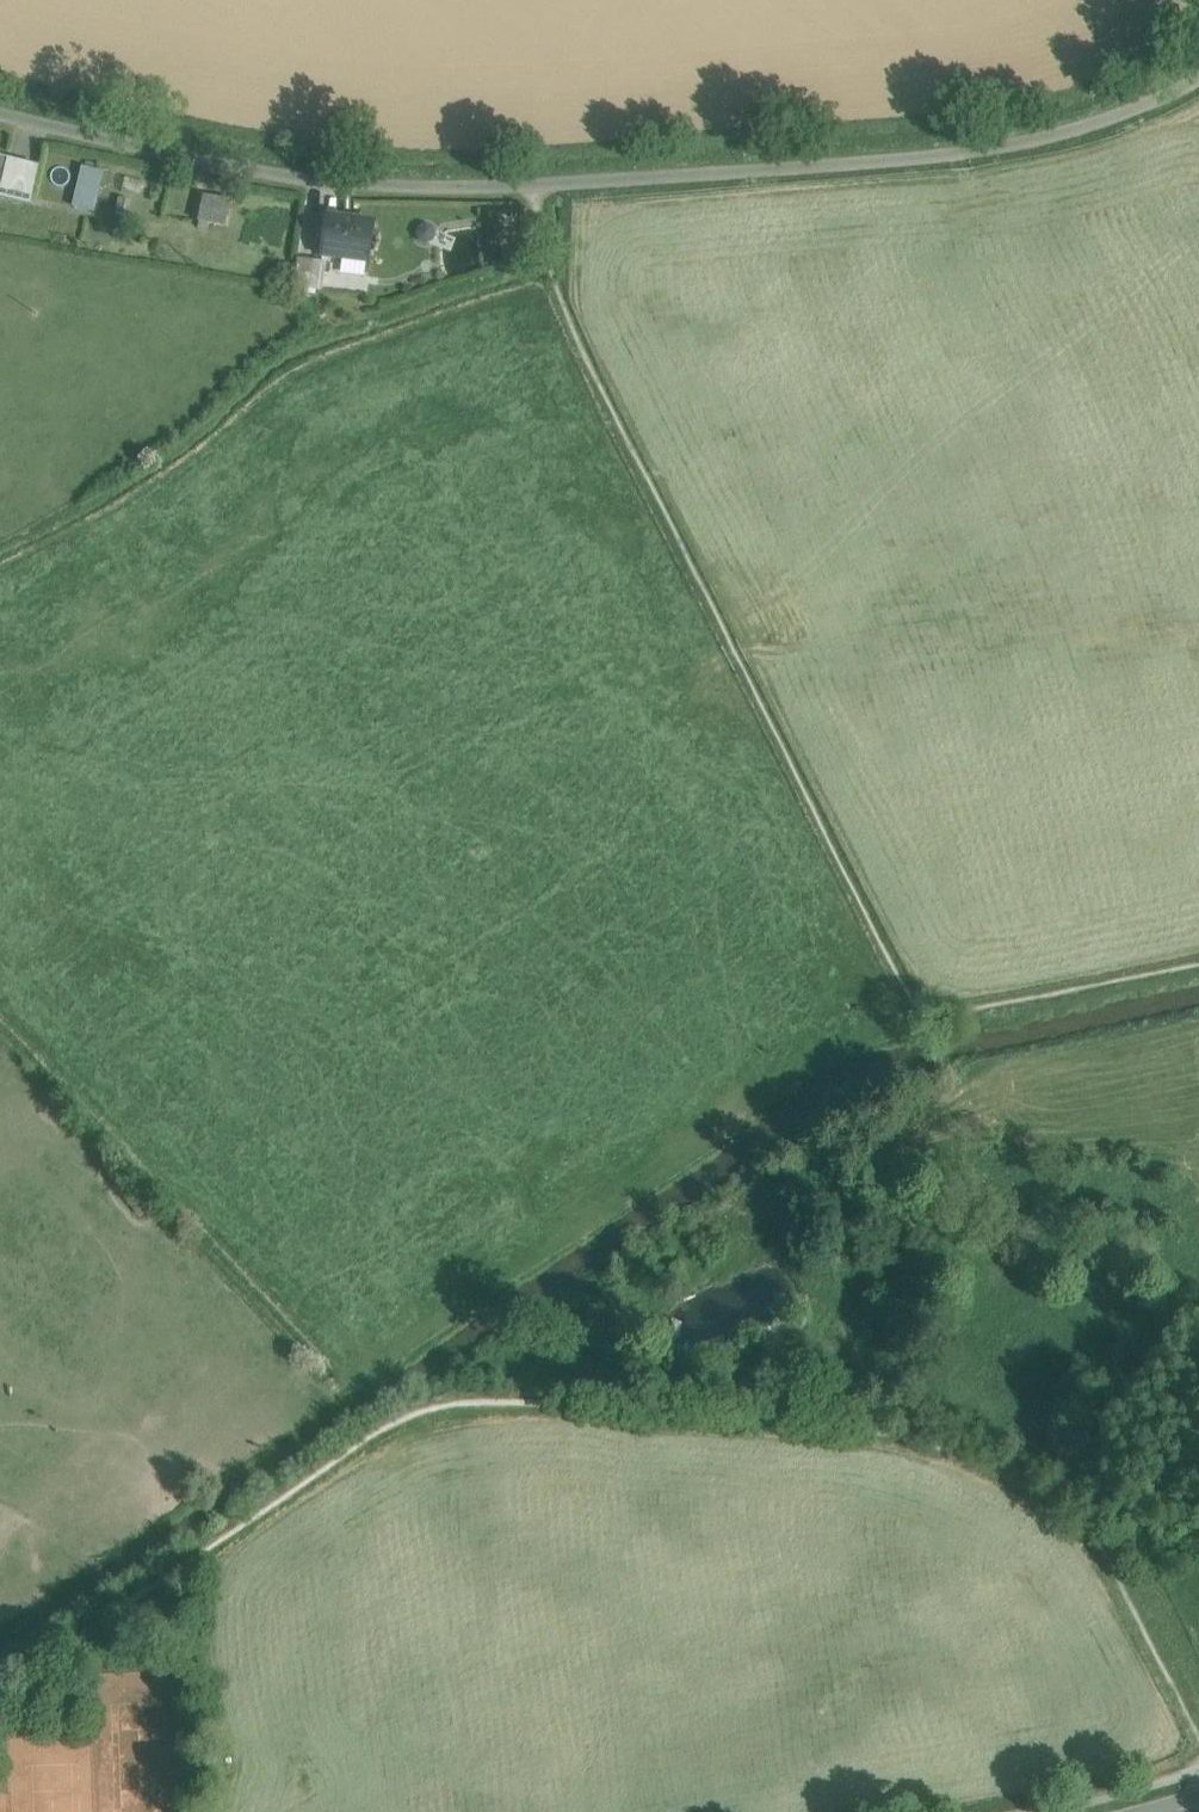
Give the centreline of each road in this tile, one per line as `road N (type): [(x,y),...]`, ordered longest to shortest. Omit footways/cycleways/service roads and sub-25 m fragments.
road 1 (track): [(553,182),(937,163),(1085,136),(1198,89)]
road 2 (residential): [(0,114),(306,180),(553,182)]

